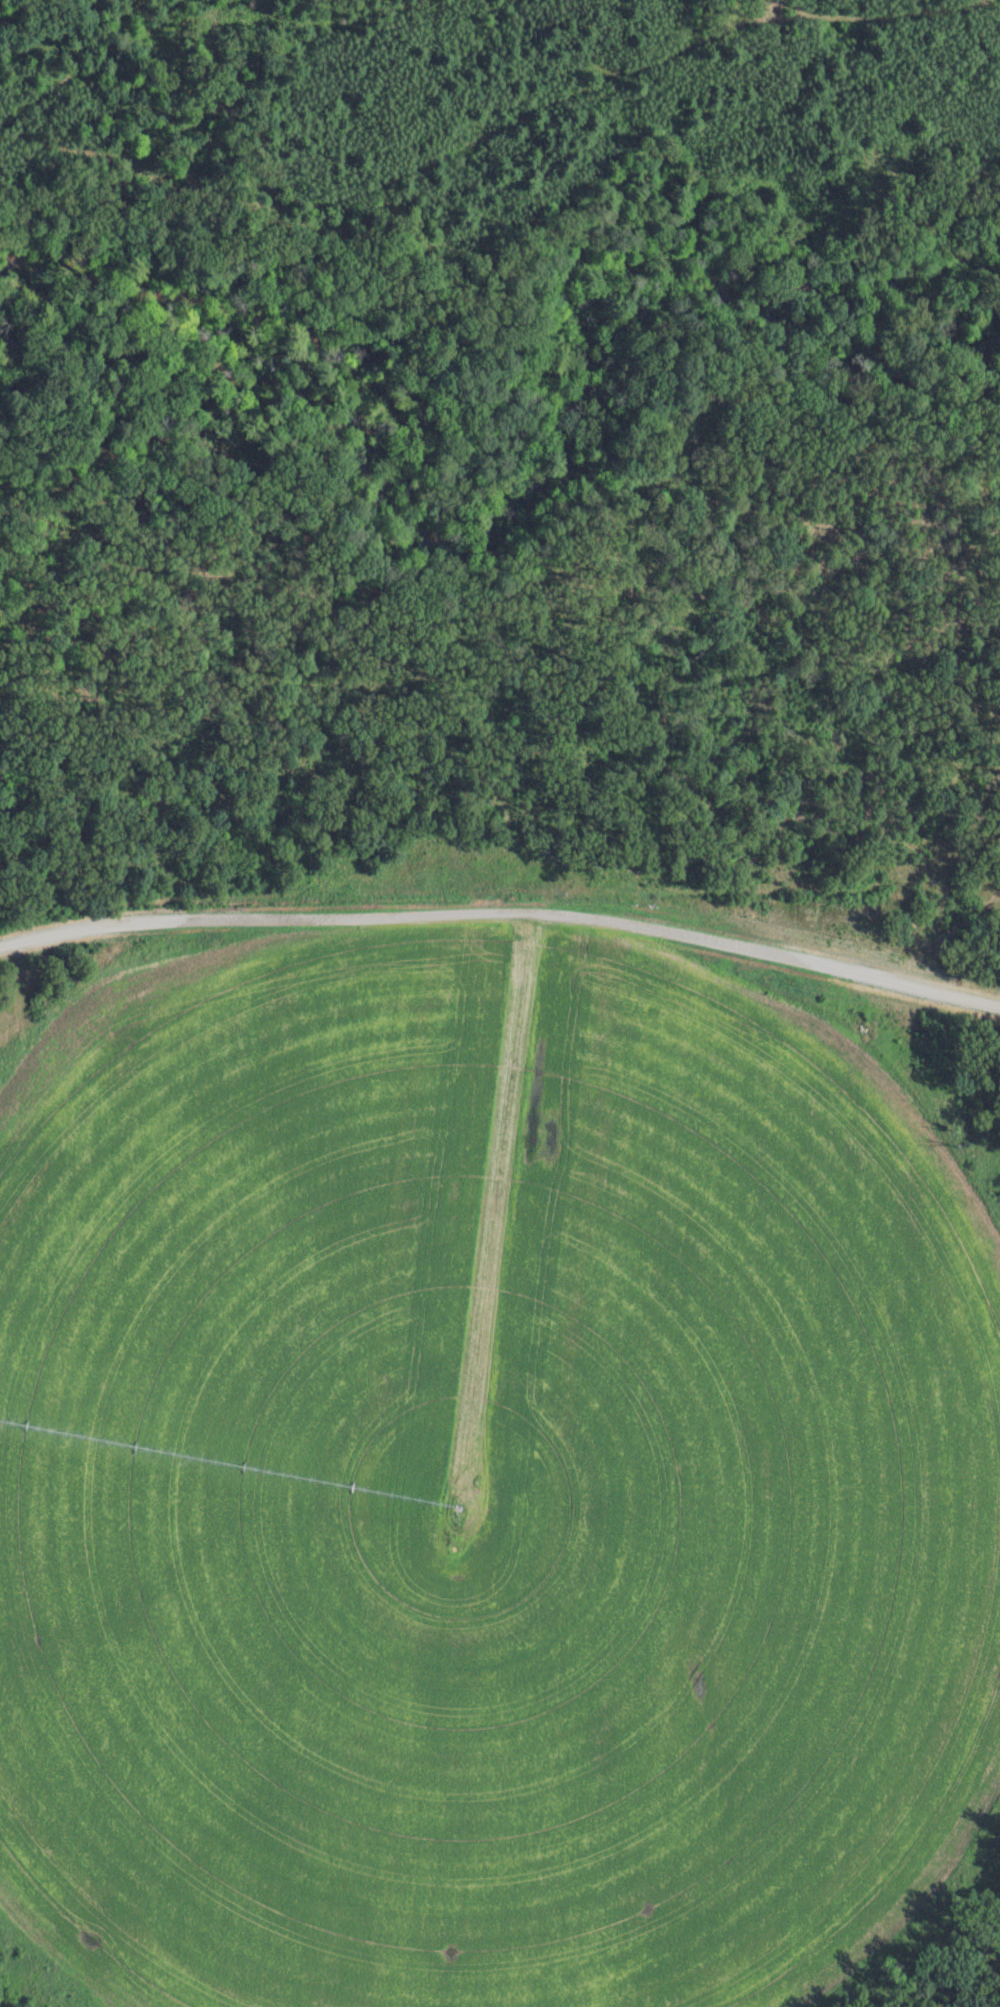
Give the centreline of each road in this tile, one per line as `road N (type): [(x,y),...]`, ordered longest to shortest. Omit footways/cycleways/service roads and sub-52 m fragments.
road 1 (track): [(0,140),(22,139),(287,204),(375,185),(775,9),(929,11),(976,0)]
road 2 (residential): [(0,937),(173,909),(999,908)]

